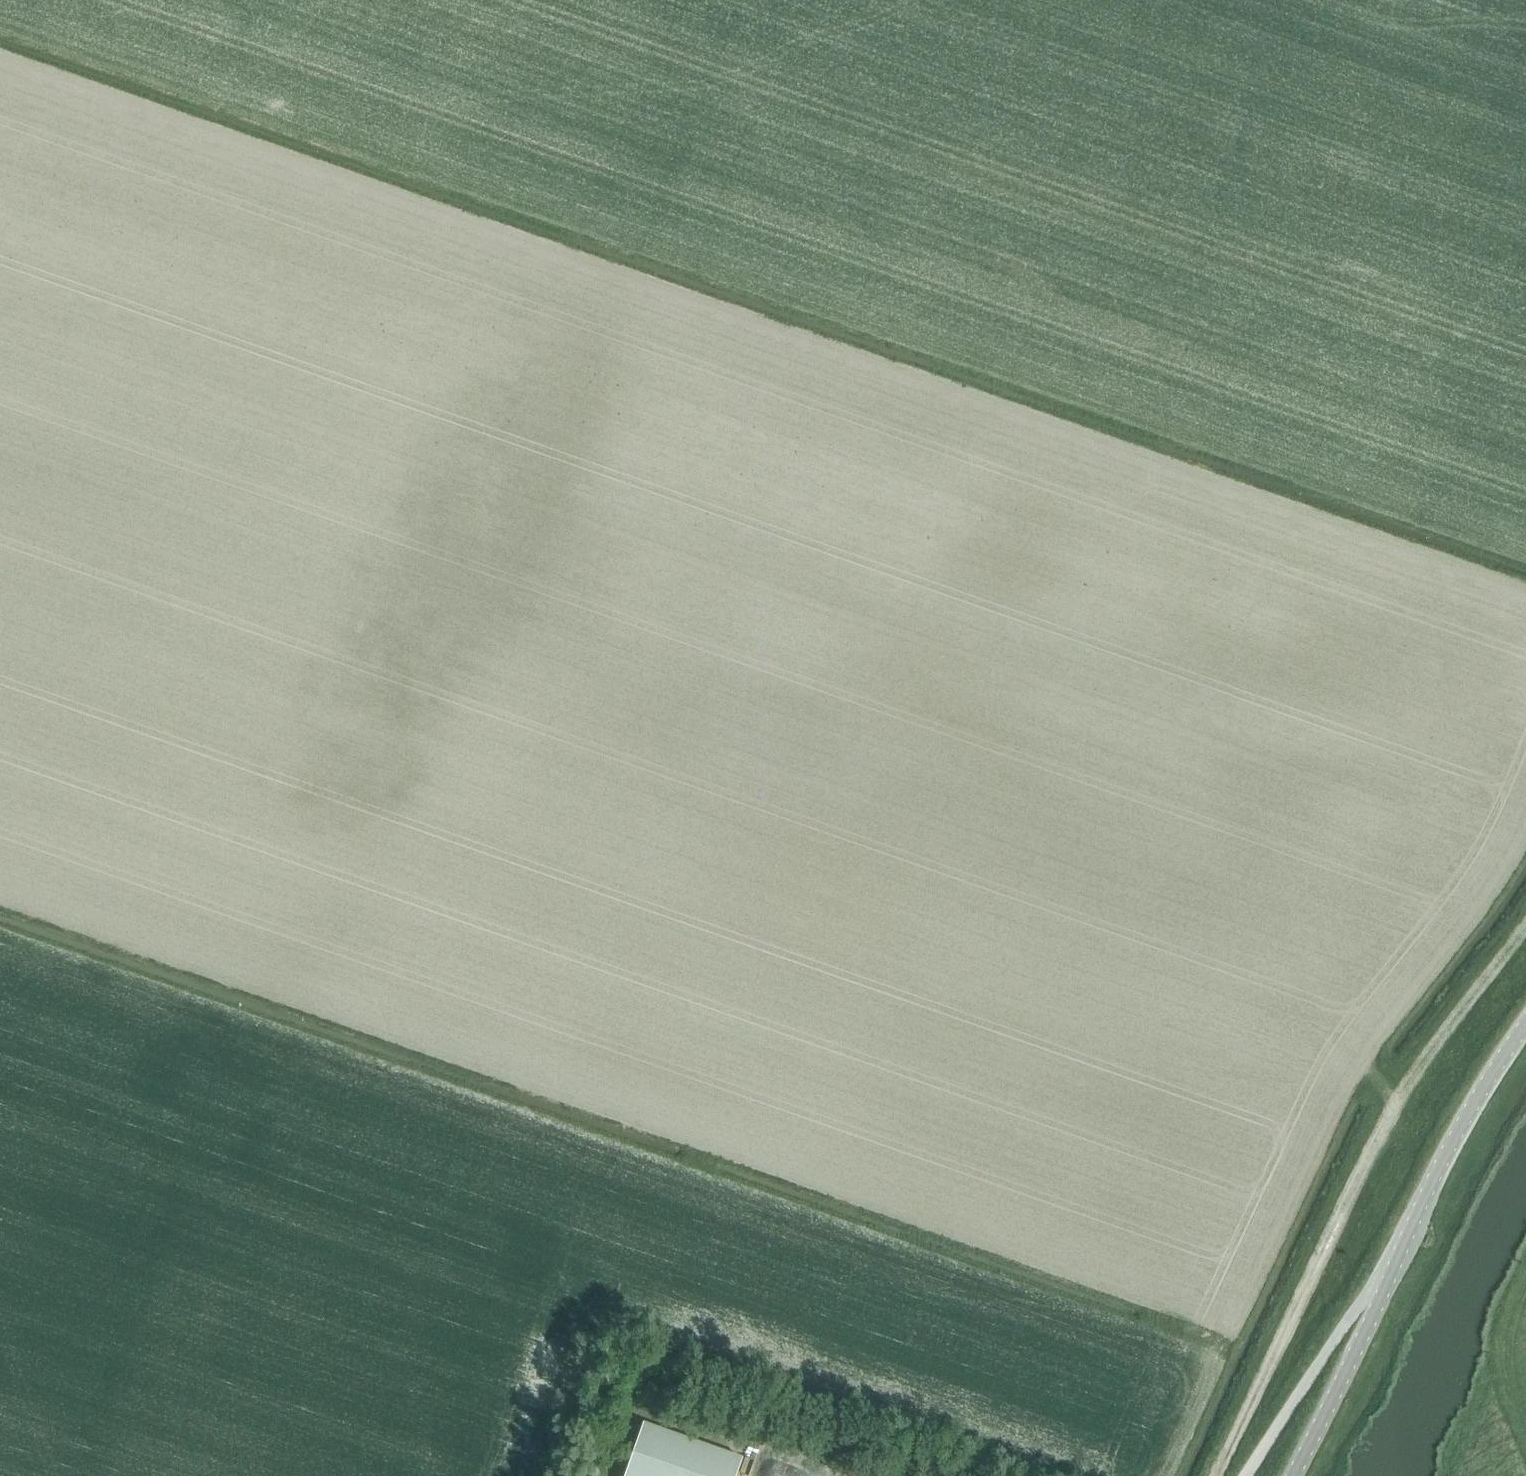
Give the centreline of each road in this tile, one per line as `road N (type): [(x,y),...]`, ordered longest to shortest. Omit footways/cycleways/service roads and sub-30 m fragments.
road 1 (tertiary): [(1392,1268),(1481,1094),(1525,1028)]
road 2 (tertiary): [(1392,1268),(1292,1475)]

